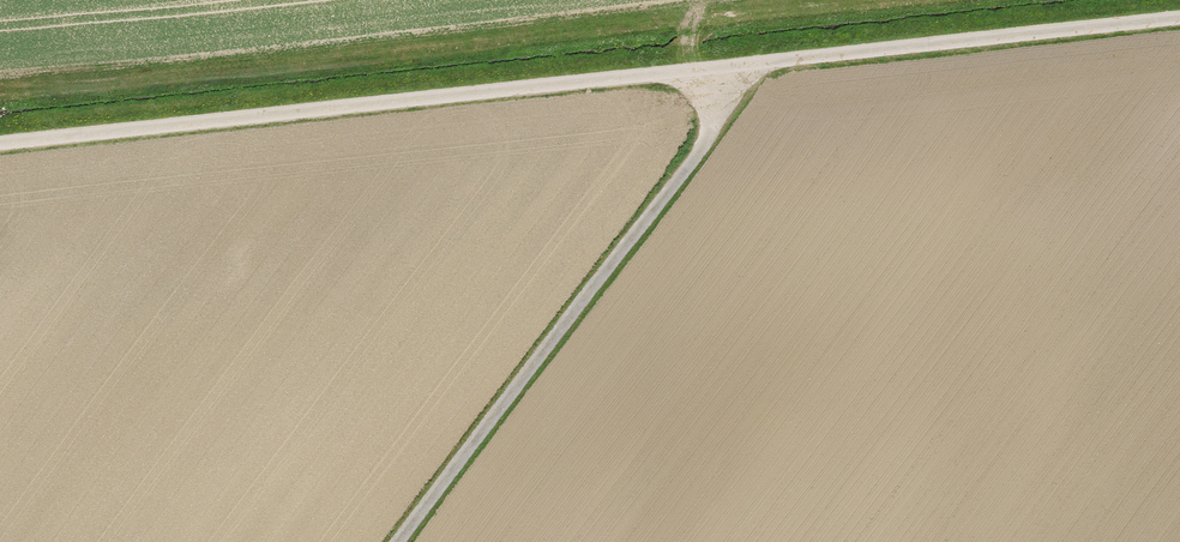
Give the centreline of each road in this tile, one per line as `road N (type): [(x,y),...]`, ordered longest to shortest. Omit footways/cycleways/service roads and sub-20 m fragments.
road 1 (track): [(0,141),(1179,19)]
road 2 (track): [(718,68),(715,117),(703,147),(402,541)]

